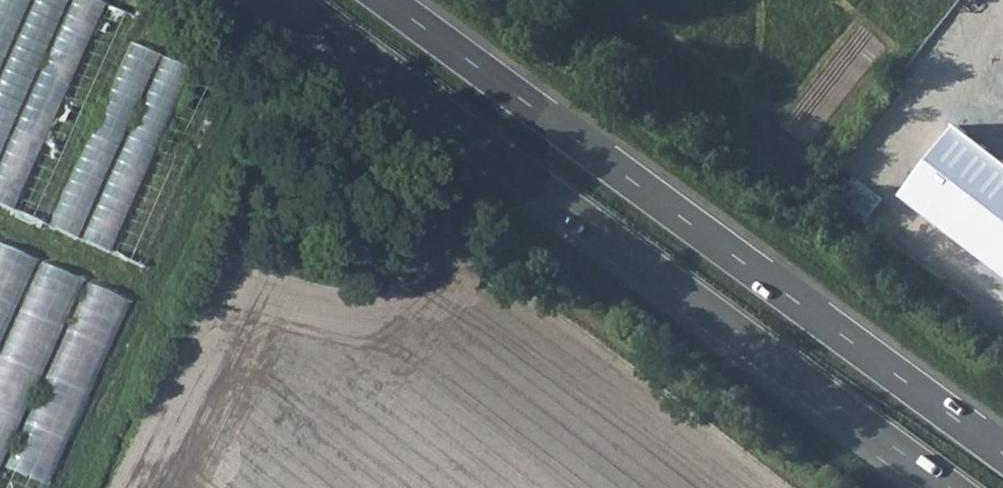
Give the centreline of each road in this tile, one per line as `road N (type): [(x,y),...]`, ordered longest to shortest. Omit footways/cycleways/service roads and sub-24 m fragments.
road 1 (trunk): [(286,0),(950,487)]
road 2 (trunk): [(1002,453),(386,0)]

